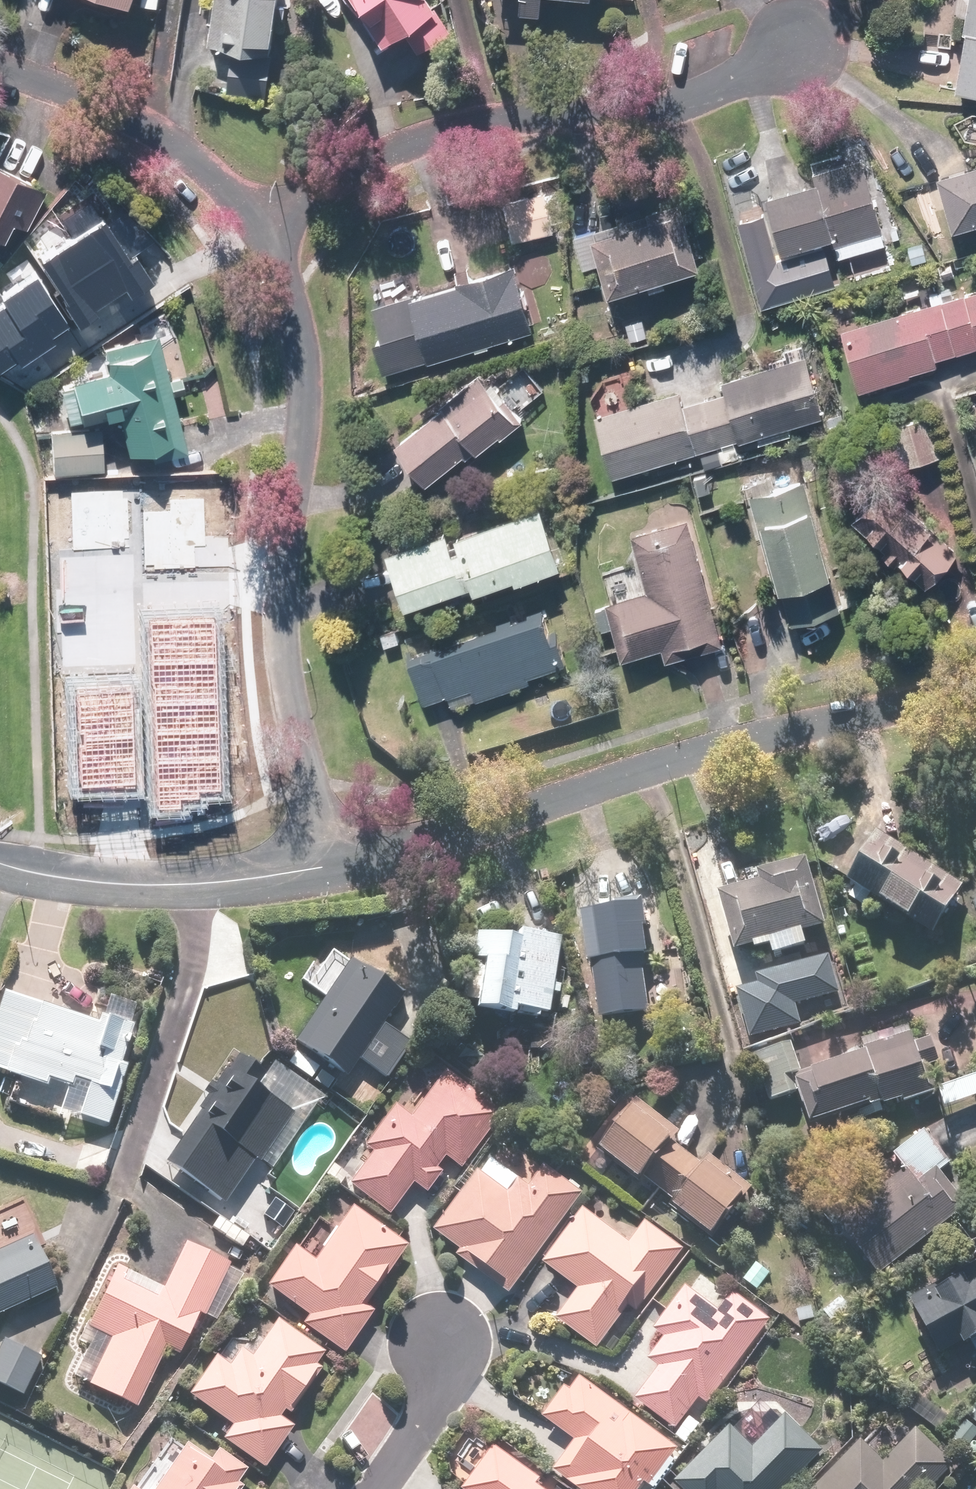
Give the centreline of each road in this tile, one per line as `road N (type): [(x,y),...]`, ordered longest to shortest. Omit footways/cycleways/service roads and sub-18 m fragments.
road 1 (residential): [(975,693),(745,743),(389,854),(316,867)]
road 2 (residential): [(316,867),(276,643),(291,413),(262,216)]
road 3 (residential): [(262,216),(456,129),(649,111),(802,52)]
road 4 (residential): [(316,867),(211,883),(127,885),(0,866)]
road 5 (residential): [(262,216),(183,153),(92,104),(0,69)]
road 6 (residential): [(375,1488),(434,1402),(447,1358),(440,1337)]

